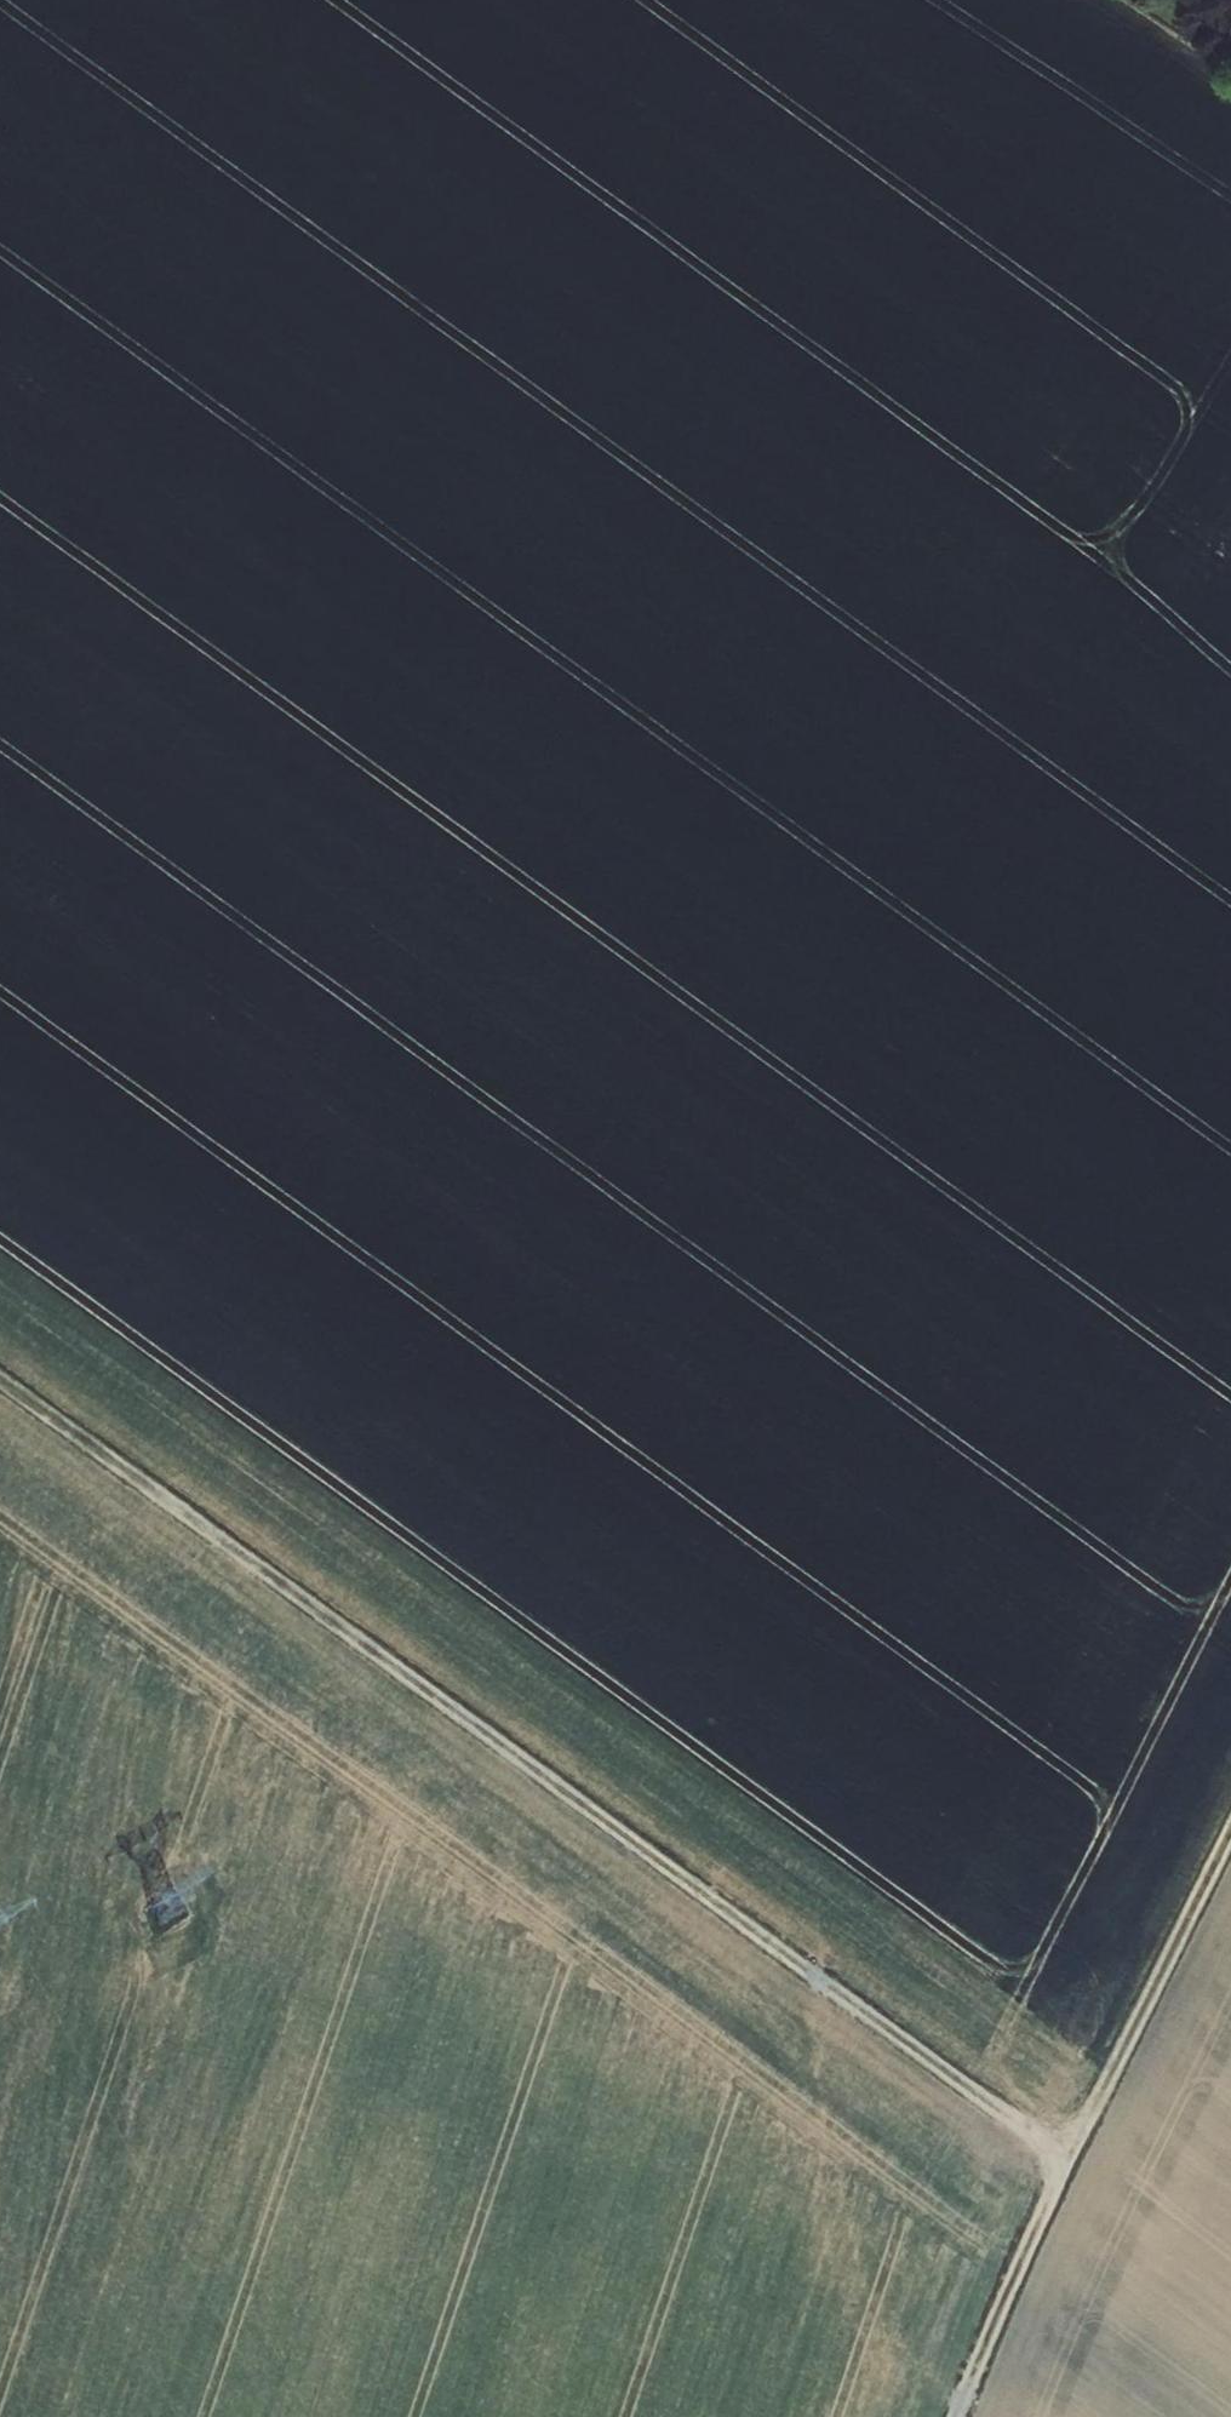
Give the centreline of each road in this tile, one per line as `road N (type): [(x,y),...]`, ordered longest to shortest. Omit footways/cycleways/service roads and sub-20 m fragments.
road 1 (track): [(0,1386),(1061,2162)]
road 2 (track): [(951,2416),(989,2303),(1230,1827)]

